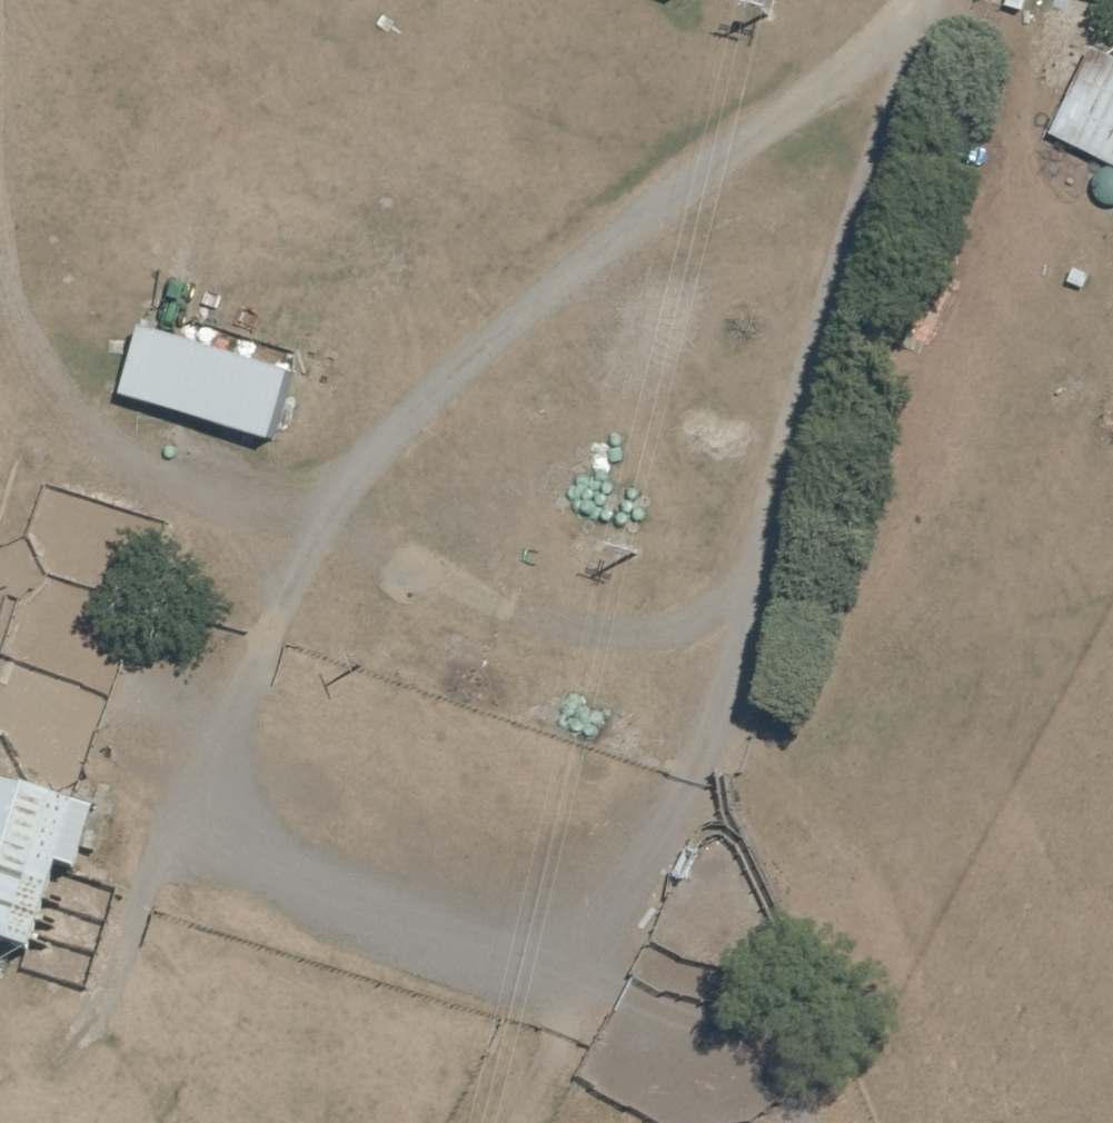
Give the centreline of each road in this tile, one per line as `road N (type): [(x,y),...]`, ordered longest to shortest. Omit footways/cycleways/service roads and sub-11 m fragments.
road 1 (track): [(933,0),(613,245),(373,443),(250,661),(191,832),(583,980),(718,679),(744,596)]
road 2 (track): [(744,596),(644,635),(320,537),(88,416),(20,247),(14,0)]
road 3 (track): [(744,596),(937,0)]

